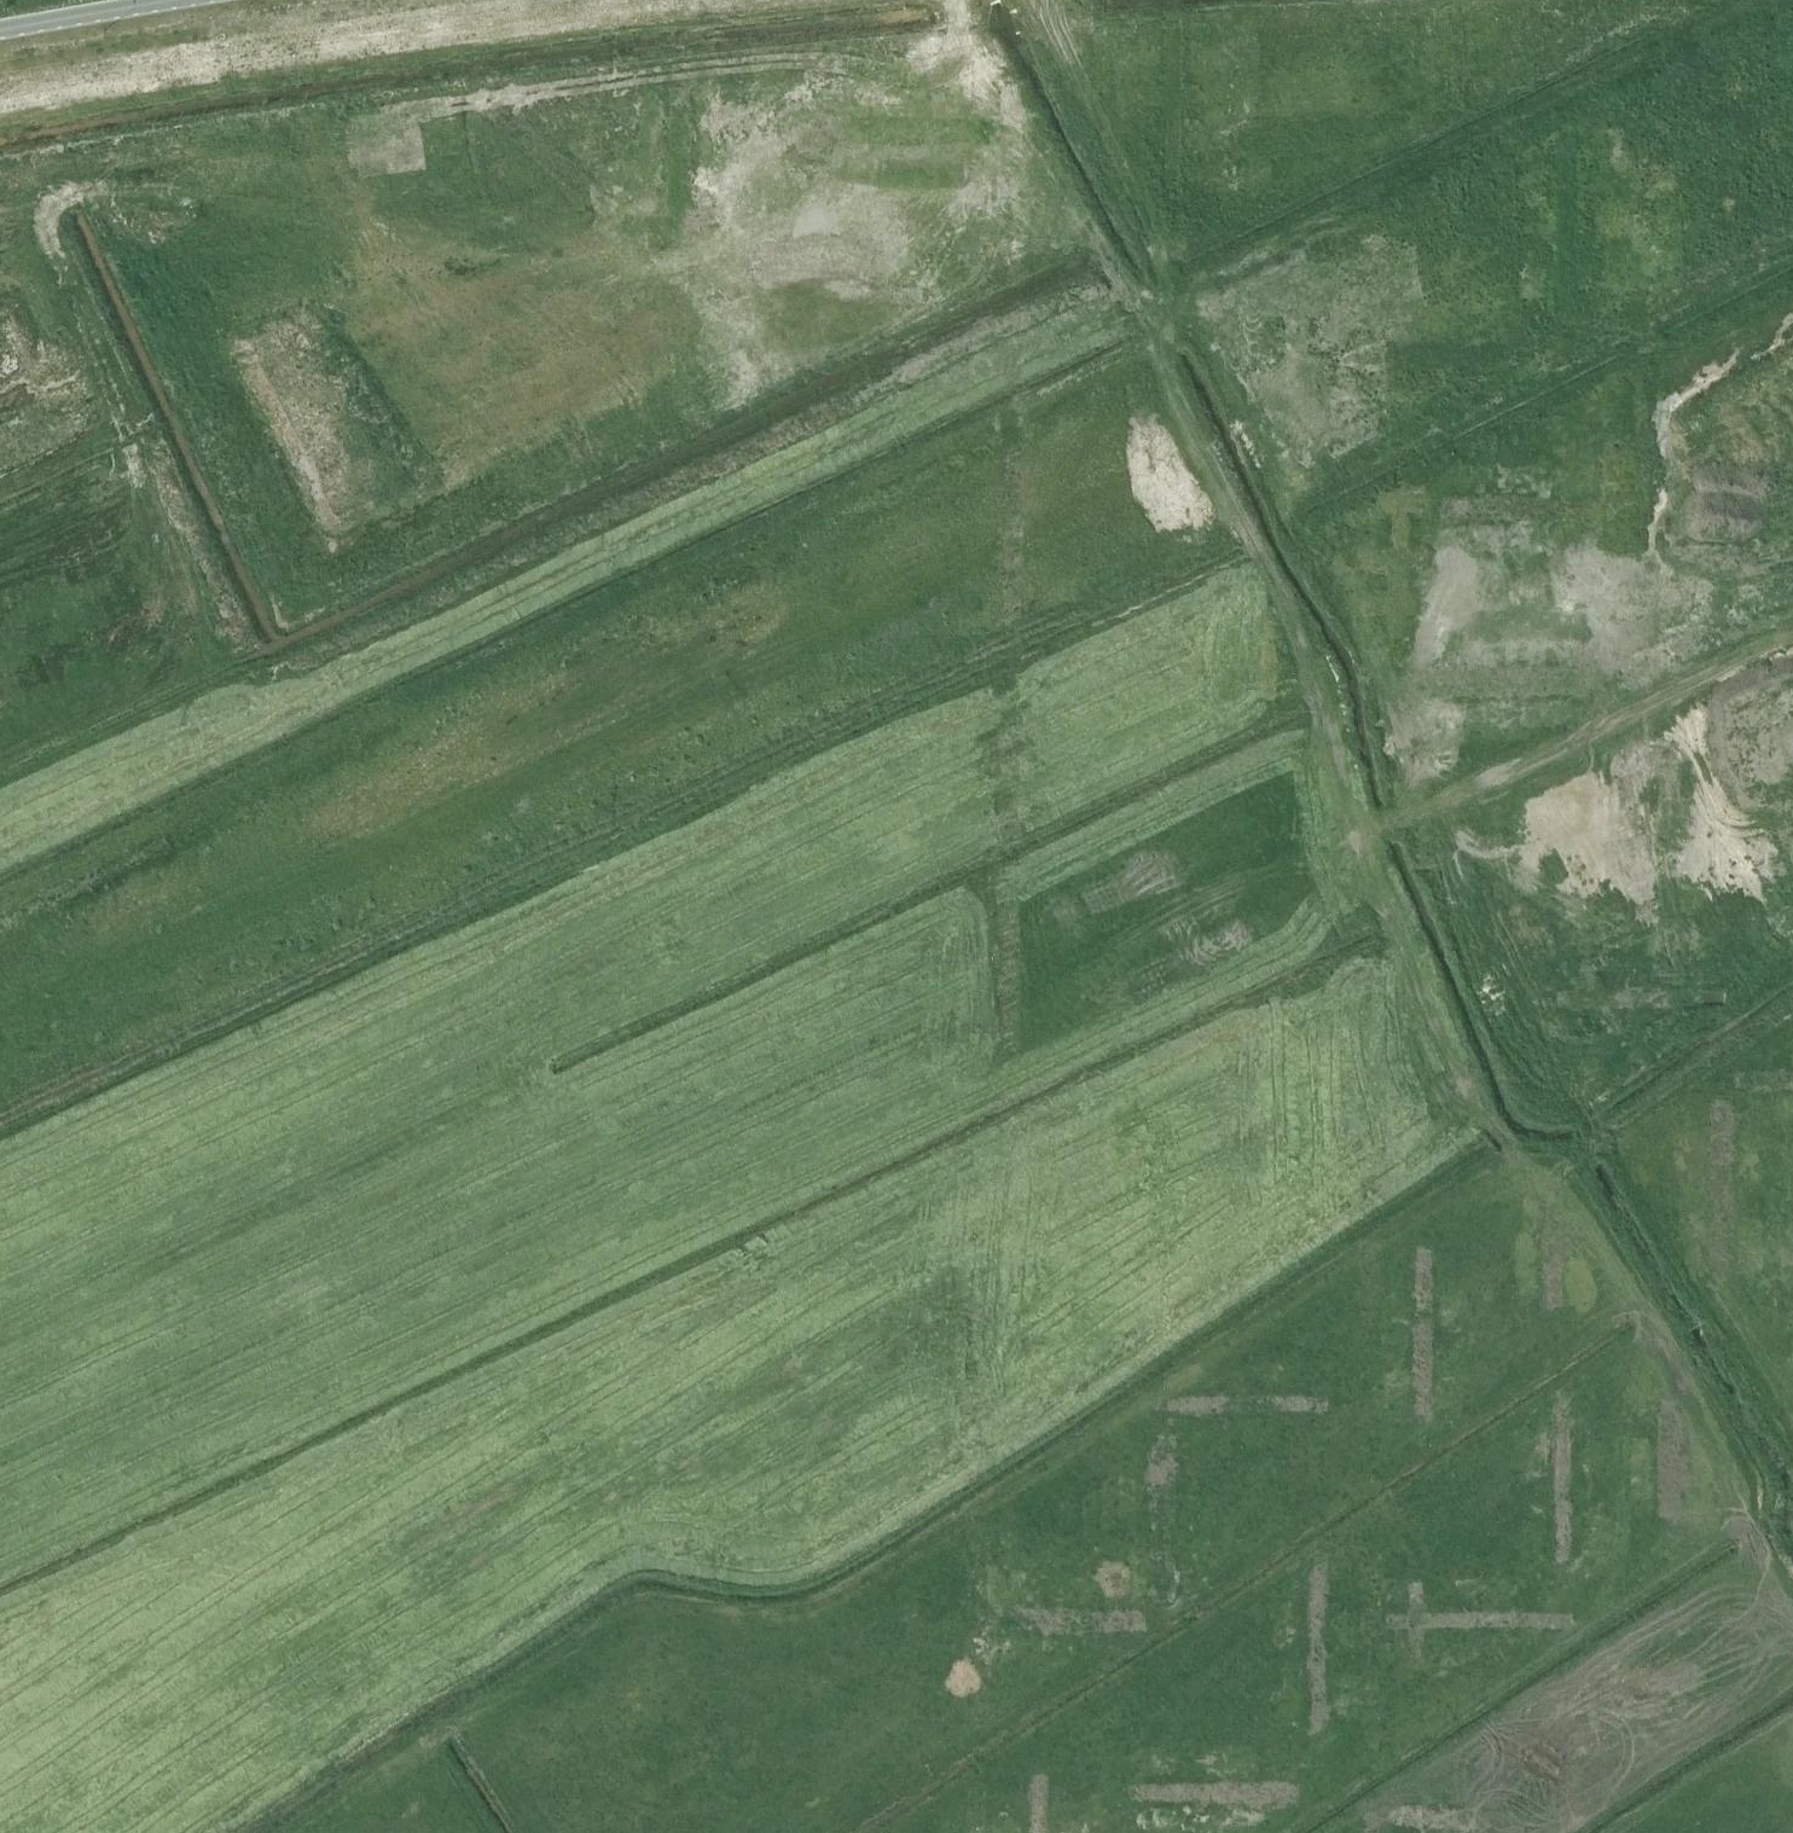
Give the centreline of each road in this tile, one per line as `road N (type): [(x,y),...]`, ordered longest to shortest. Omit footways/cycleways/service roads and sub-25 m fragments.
road 1 (secondary): [(0,34),(214,0)]

